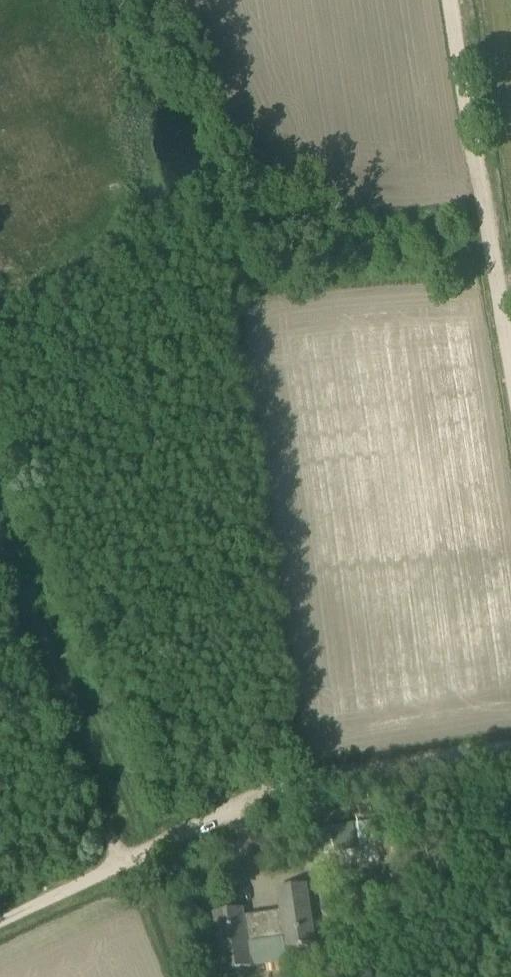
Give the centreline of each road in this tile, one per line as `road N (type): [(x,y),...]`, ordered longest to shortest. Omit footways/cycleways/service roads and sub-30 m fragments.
road 1 (track): [(0,922),(304,780),(510,749)]
road 2 (track): [(510,351),(456,0)]
road 3 (track): [(121,863),(0,600)]

